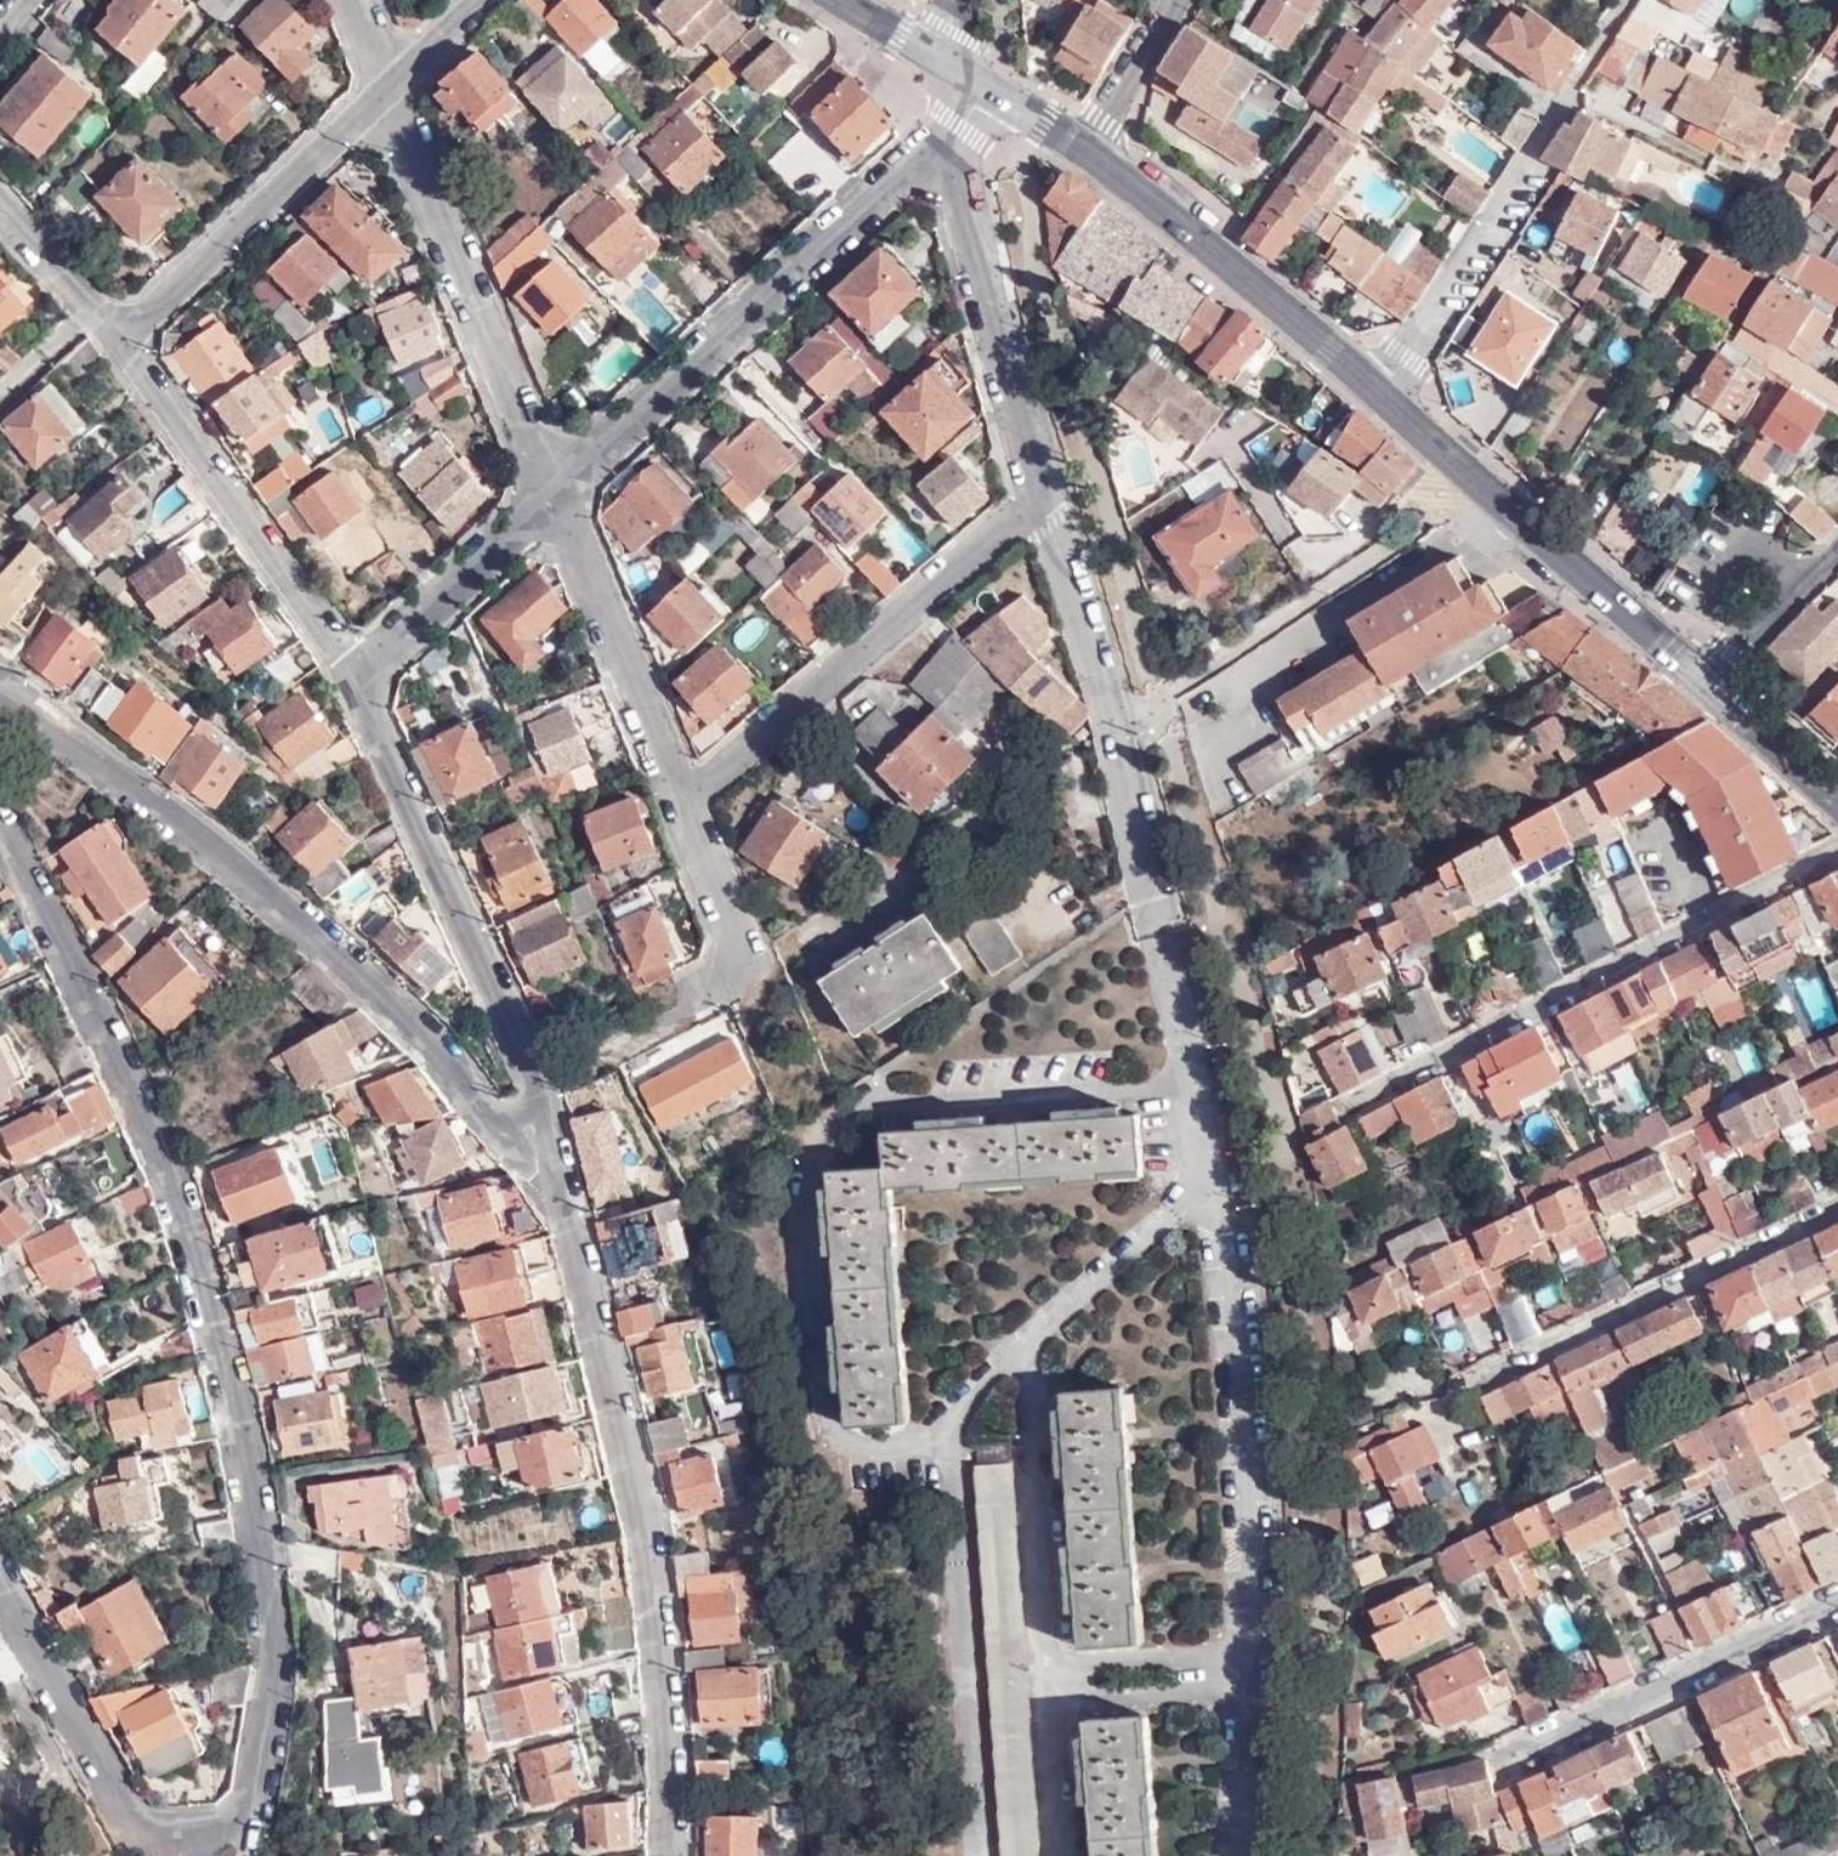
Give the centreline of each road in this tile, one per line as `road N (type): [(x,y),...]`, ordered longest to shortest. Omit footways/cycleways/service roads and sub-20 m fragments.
road 1 (residential): [(0,1594),(127,1819),(160,1841),(207,1841),(242,1811),(270,1661),(234,1431),(191,1252),(76,982),(0,846)]
road 2 (residential): [(547,1135),(644,1555),(668,1855)]
road 3 (residential): [(0,694),(141,792),(334,956),(489,1121),(547,1135)]
road 4 (residential): [(1333,1115),(1837,848)]
road 5 (residential): [(546,483),(956,126)]
road 6 (residential): [(347,675),(529,1073),(547,1135)]
road 7 (residential): [(675,798),(1041,499)]
road 8 (residential): [(1629,0),(1406,355),(1376,389)]
road 9 (secondary): [(1376,389),(1699,676)]
road 10 (residential): [(385,92),(546,483)]
road 11 (residential): [(1468,1383),(1837,1206)]
road 12 (residential): [(1141,894),(1107,724),(1041,499)]
road 13 (residential): [(120,337),(347,675)]
road 14 (residential): [(1492,1766),(1837,1599)]
road 15 (residential): [(1041,499),(956,126)]
road 16 (secondary): [(1087,149),(1376,389)]
road 17 (residential): [(120,337),(385,92)]
road 18 (residential): [(546,483),(675,798)]
road 19 (residential): [(347,675),(546,483)]
road 20 (residential): [(1699,676),(1837,551)]
road 21 (secondary): [(1699,676),(1837,800)]
road 22 (residential): [(675,798),(742,965)]
road 23 (residential): [(1087,149),(1179,0)]
road 24 (residential): [(0,211),(120,337)]
road 25 (residential): [(385,92),(479,0)]

